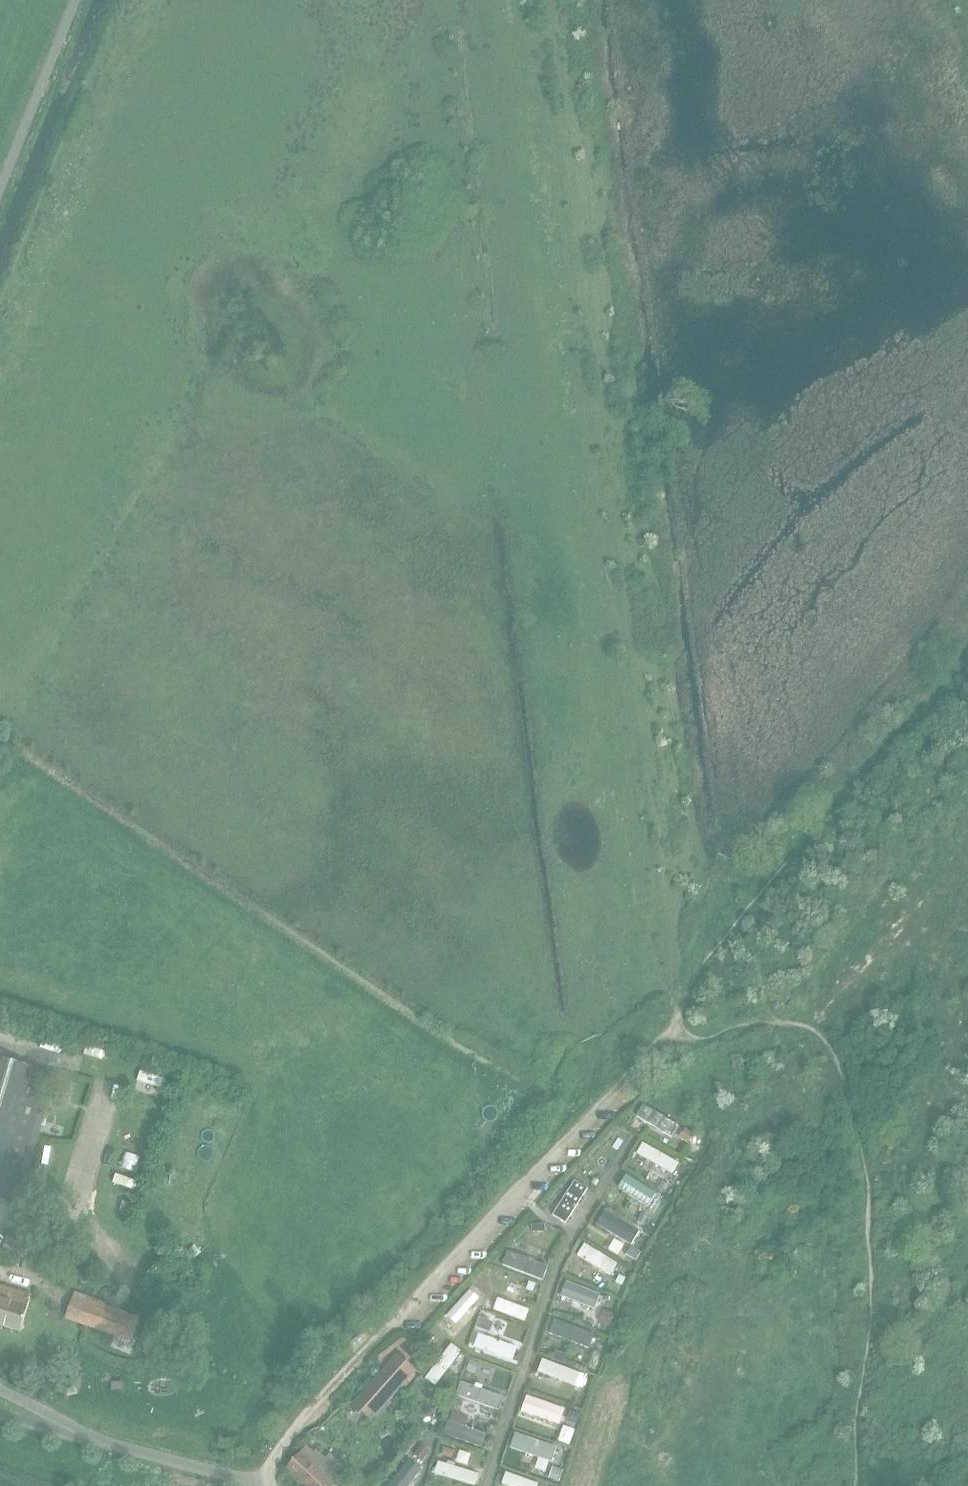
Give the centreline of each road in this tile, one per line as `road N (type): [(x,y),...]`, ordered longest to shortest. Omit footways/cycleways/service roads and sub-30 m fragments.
road 1 (unclassified): [(251,1485),(86,1436)]

